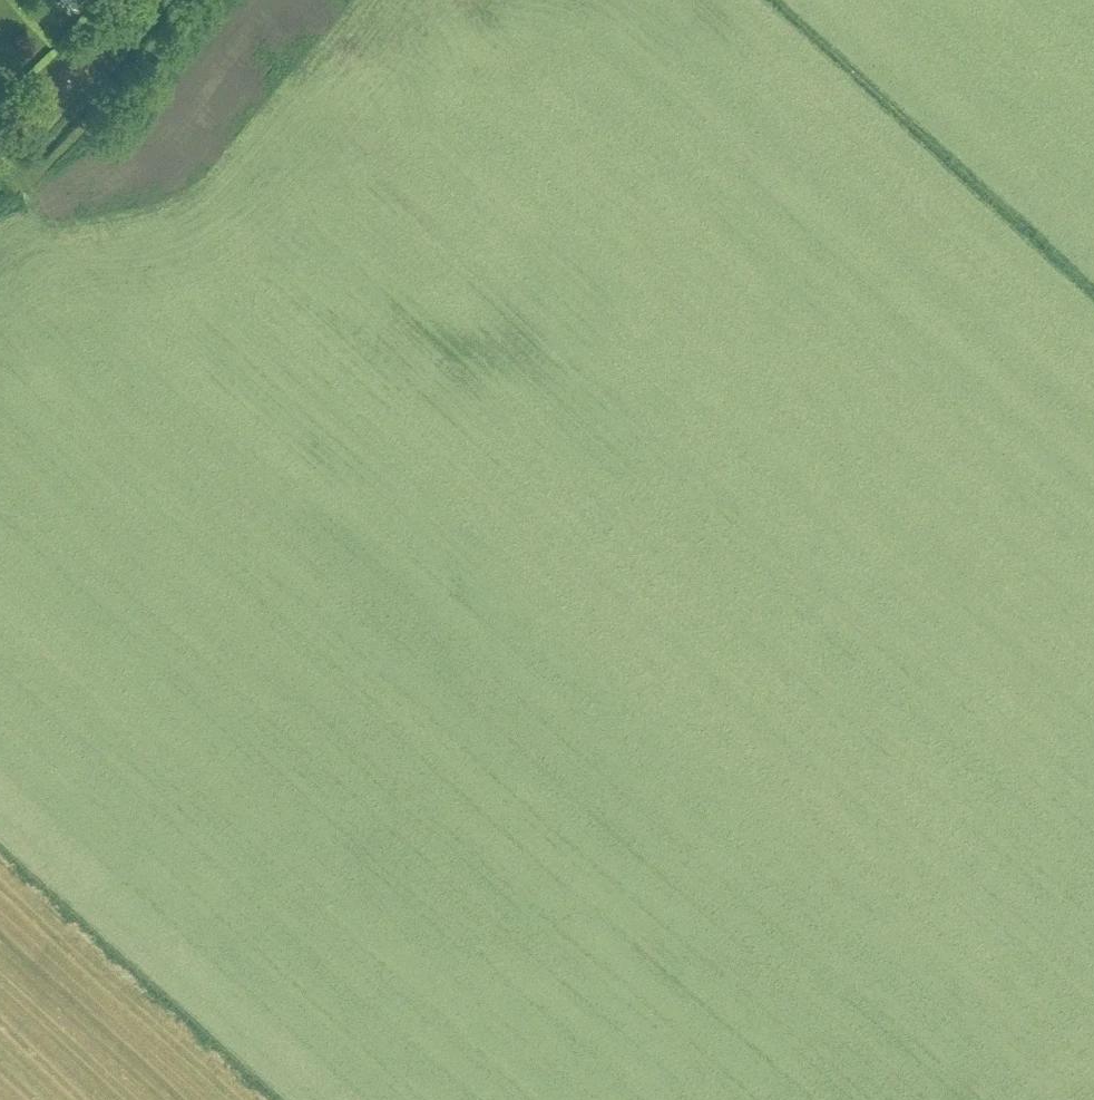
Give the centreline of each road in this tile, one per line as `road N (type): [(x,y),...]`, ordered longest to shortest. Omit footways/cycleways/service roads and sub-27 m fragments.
road 1 (unclassified): [(0,143),(128,0)]

